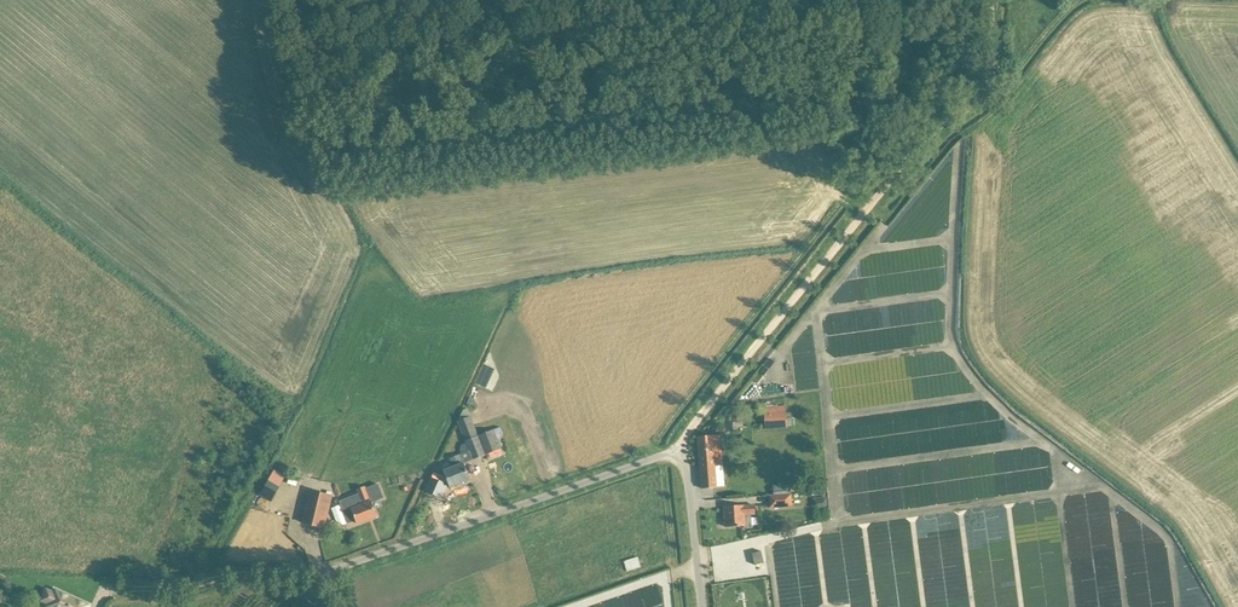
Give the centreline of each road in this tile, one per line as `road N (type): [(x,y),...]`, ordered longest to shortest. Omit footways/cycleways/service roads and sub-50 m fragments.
road 1 (track): [(1001,0),(999,62),(988,97),(920,155),(686,444)]
road 2 (unclassified): [(704,606),(686,444),(330,573)]
road 3 (track): [(97,606),(106,590),(158,592),(240,576),(330,573)]

